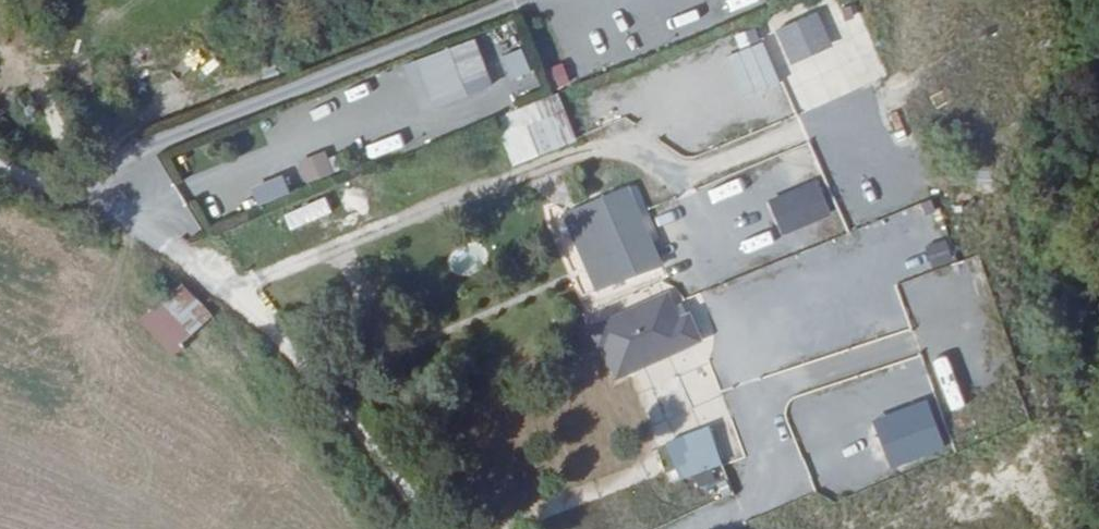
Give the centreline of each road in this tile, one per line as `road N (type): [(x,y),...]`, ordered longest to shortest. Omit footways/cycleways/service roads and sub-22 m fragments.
road 1 (unclassified): [(0,170),(203,255),(271,310),(442,528)]

